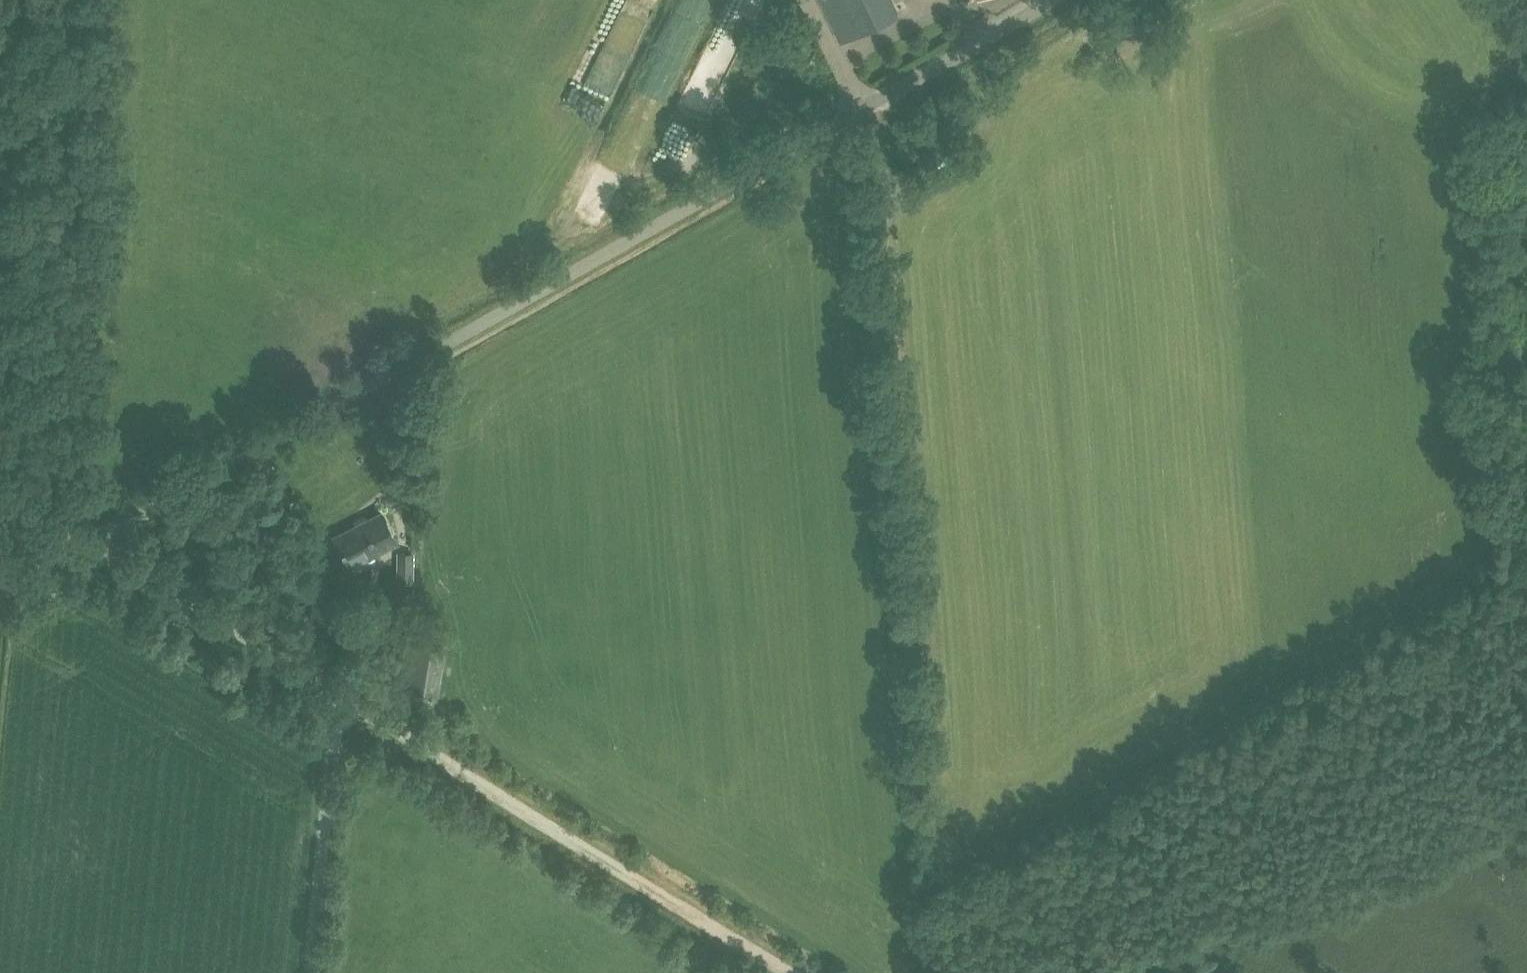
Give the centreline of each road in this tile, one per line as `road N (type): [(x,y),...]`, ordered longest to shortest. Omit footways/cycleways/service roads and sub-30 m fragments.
road 1 (unclassified): [(91,543),(1057,0)]
road 2 (track): [(780,972),(339,696)]

